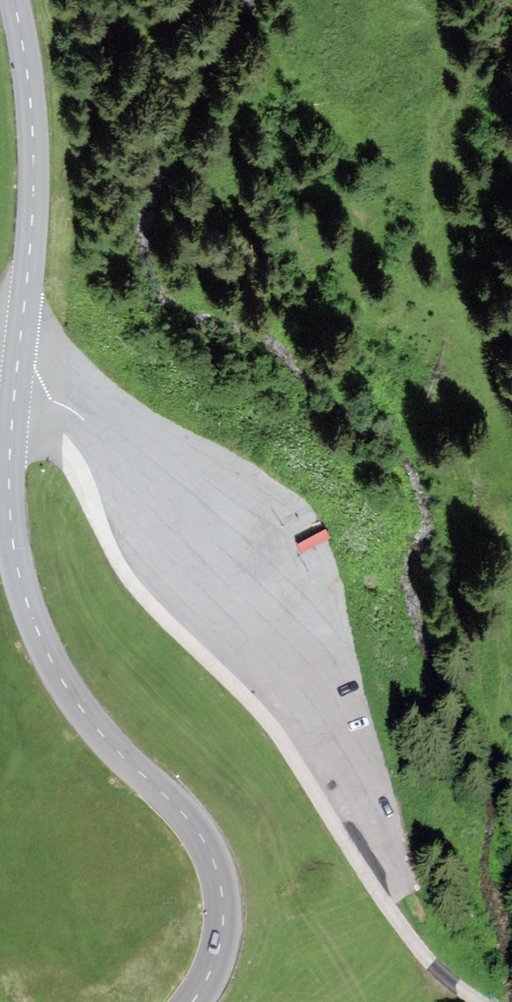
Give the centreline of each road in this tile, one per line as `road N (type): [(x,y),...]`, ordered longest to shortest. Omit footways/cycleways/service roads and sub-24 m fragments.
road 1 (unclassified): [(15,395),(50,414),(113,554),(154,610),(268,718),(394,917),(439,971),(482,1001)]
road 2 (primary): [(194,1001),(224,922),(219,875),(189,820),(77,707),(37,630),(11,538),(15,395)]
road 3 (primary): [(15,395),(34,156),(14,0)]

